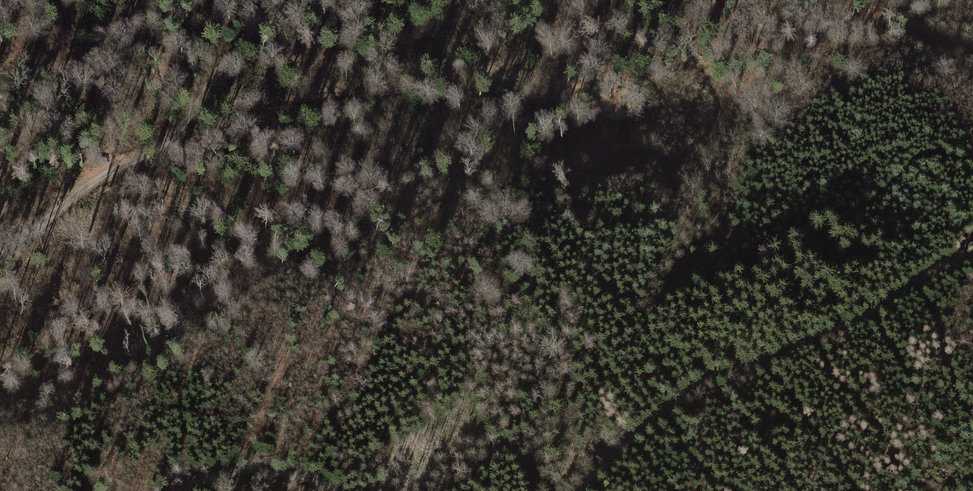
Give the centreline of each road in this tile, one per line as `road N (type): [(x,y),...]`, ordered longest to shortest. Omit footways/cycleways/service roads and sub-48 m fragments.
road 1 (track): [(577,490),(689,390),(841,329),(939,267),(972,258)]
road 2 (track): [(196,110),(502,77),(541,81),(613,108)]
road 3 (track): [(0,252),(95,181),(169,142),(230,53),(315,0)]
road 4 (track): [(334,490),(250,471),(180,490)]

